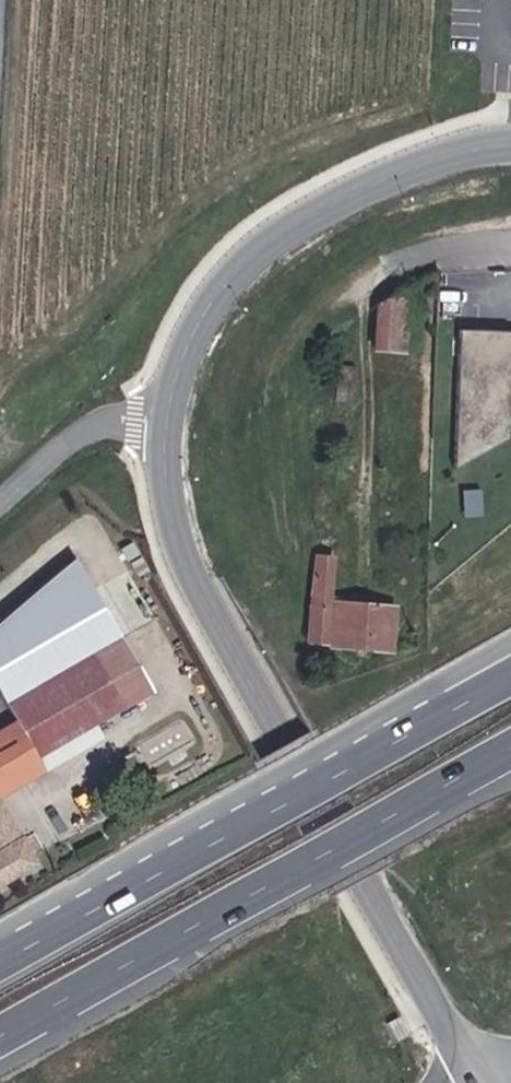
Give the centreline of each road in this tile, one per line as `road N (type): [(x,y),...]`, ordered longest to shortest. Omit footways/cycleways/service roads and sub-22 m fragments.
road 1 (tertiary): [(165,424),(169,510),(193,583),(481,1080)]
road 2 (trunk): [(0,1034),(510,748)]
road 3 (tertiary): [(510,142),(388,171),(277,233),(236,269),(202,317),(165,424)]
road 4 (trunk): [(510,644),(147,873)]
road 5 (trunk): [(510,675),(147,873)]
road 6 (residential): [(165,424),(96,424),(0,507)]
road 7 (trunk): [(147,873),(0,956)]

